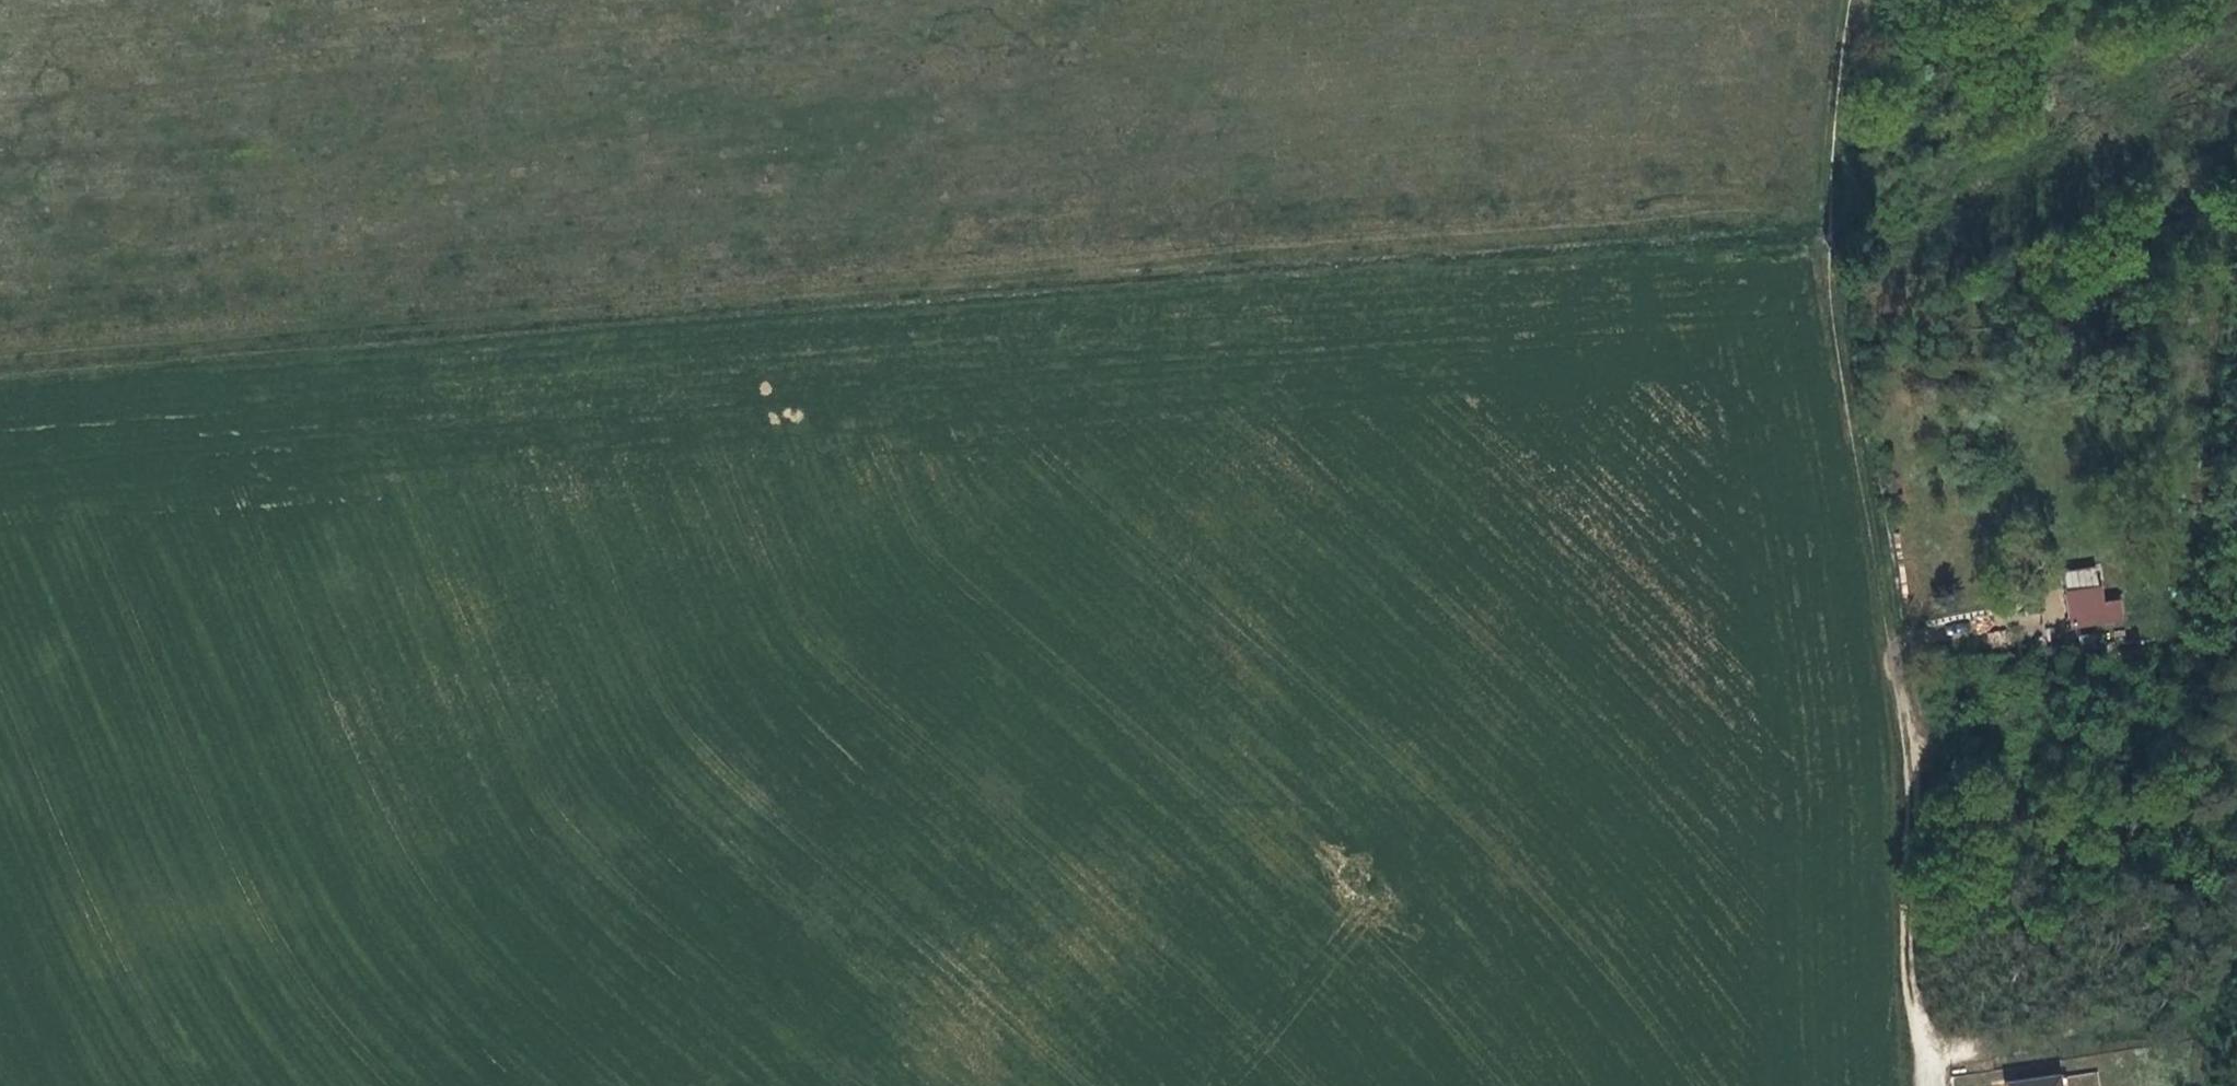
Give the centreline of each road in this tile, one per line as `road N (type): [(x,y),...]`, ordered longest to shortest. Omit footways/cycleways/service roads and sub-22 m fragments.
road 1 (track): [(1850,0),(1832,158),(1830,296),(1905,720),(1906,933),(1923,1065)]

